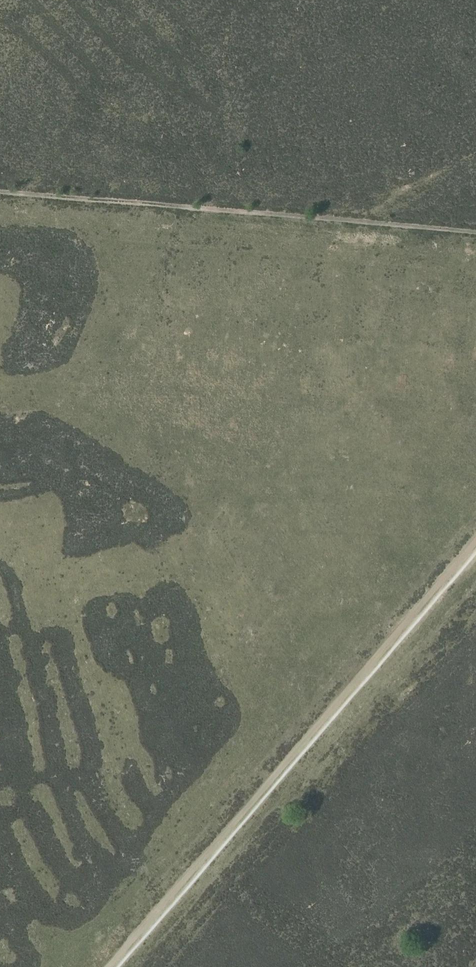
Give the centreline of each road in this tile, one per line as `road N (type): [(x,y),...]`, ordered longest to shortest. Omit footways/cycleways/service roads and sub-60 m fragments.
road 1 (track): [(475,537),(105,966)]
road 2 (track): [(475,232),(0,193)]

